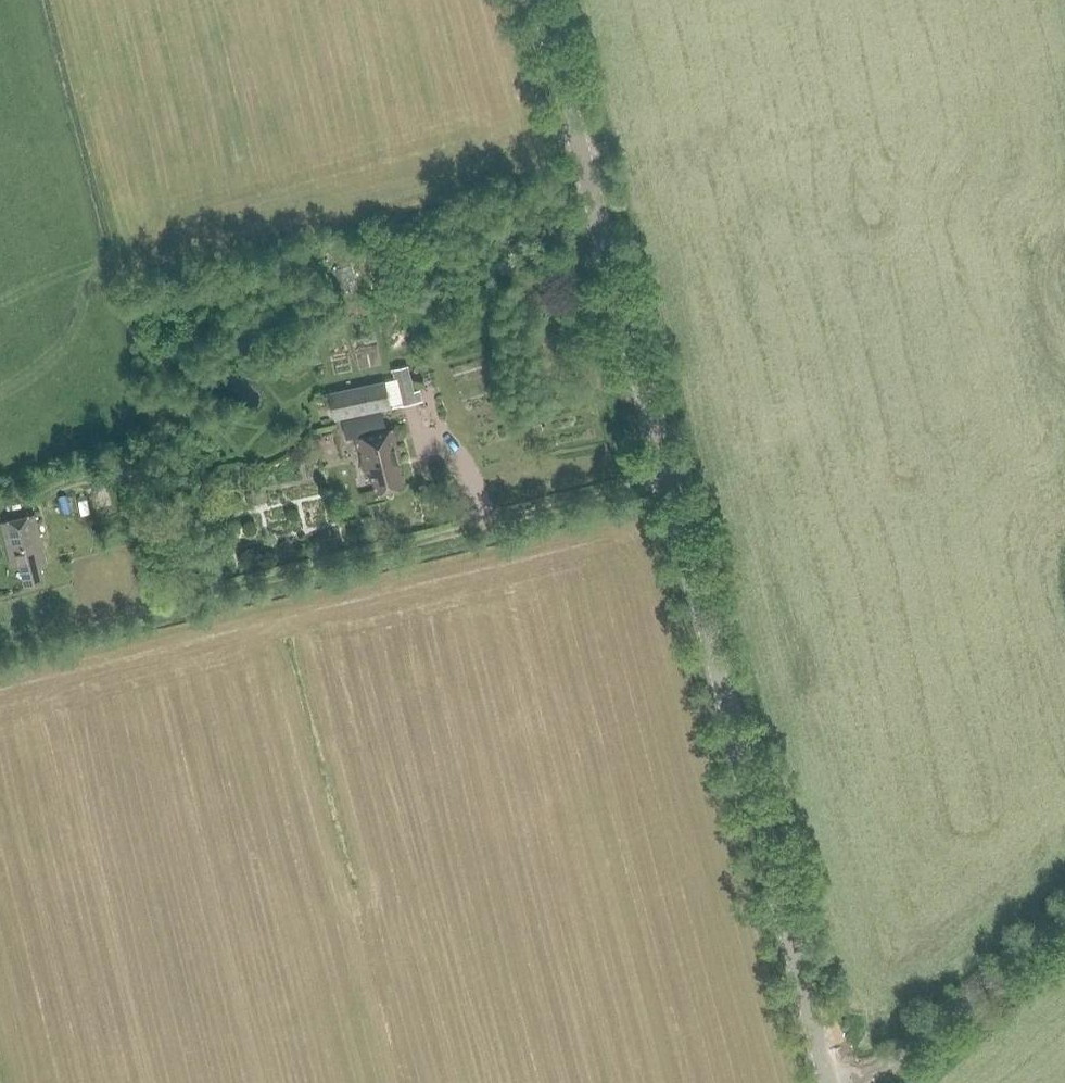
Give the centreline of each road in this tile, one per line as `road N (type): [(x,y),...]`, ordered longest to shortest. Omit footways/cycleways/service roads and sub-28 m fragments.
road 1 (tertiary): [(829,1082),(538,0)]
road 2 (track): [(175,596),(193,602),(667,485)]
road 3 (unclassified): [(864,1082),(1064,916)]

